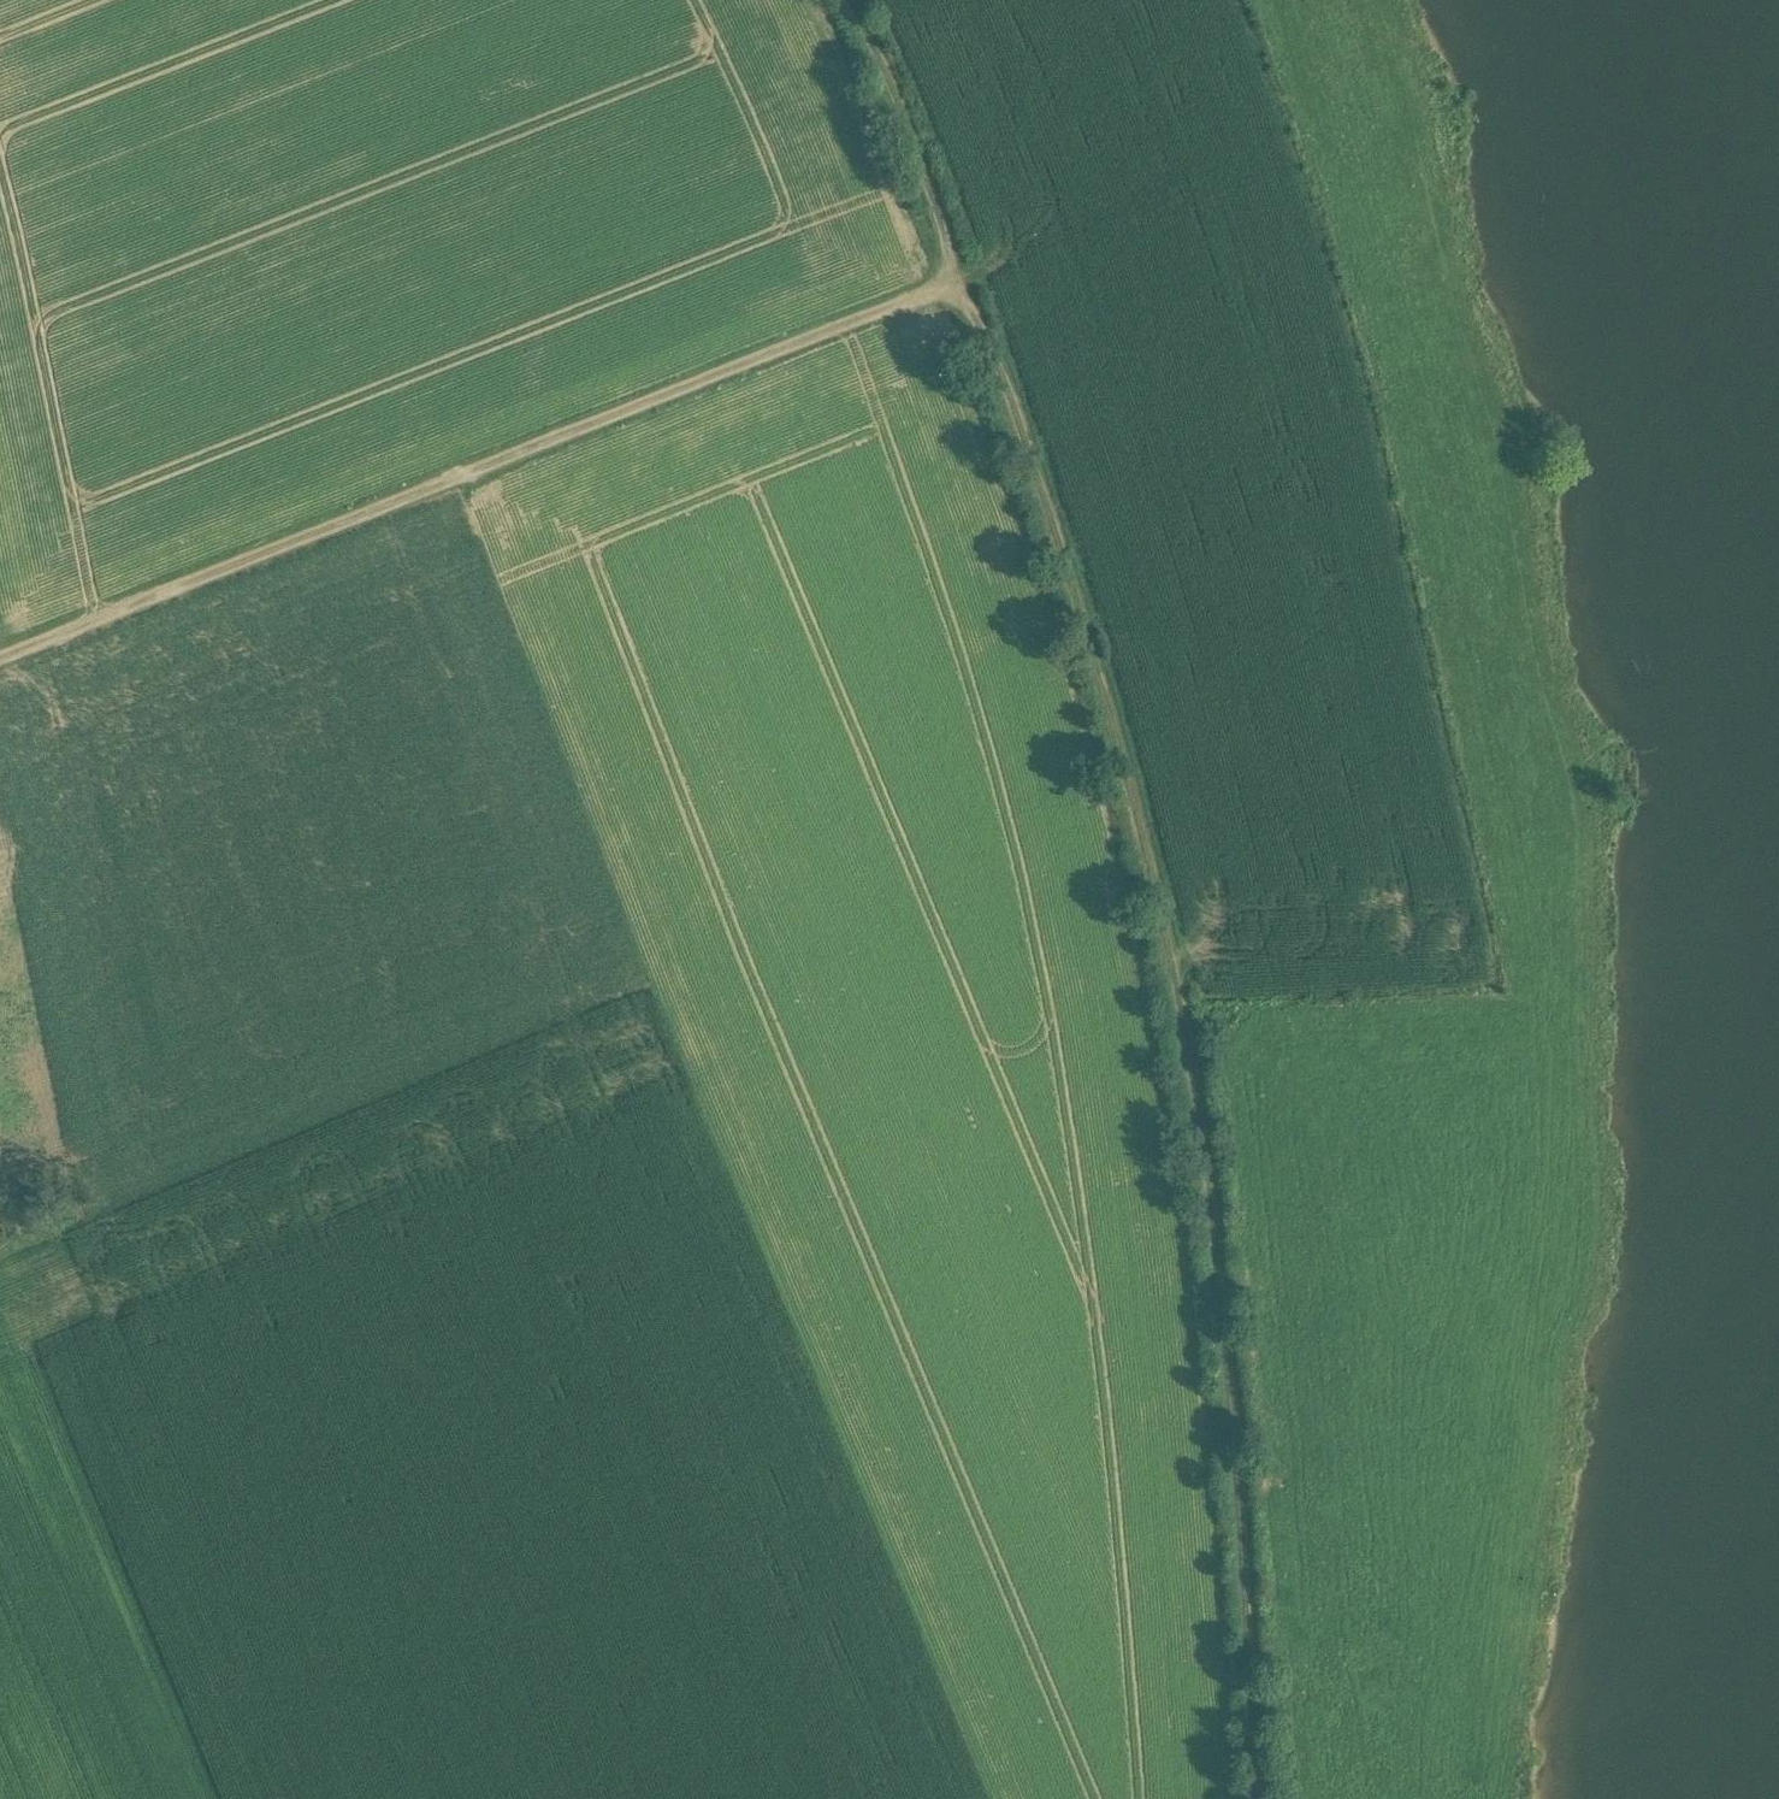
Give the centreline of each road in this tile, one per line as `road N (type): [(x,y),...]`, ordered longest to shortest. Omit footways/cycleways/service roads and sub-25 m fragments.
road 1 (track): [(1263,1798),(1234,1425),(1186,1023),(1133,792),(1081,614),(1009,388),(959,278)]
road 2 (track): [(0,654),(959,278)]
road 3 (track): [(959,278),(892,79),(852,0)]

